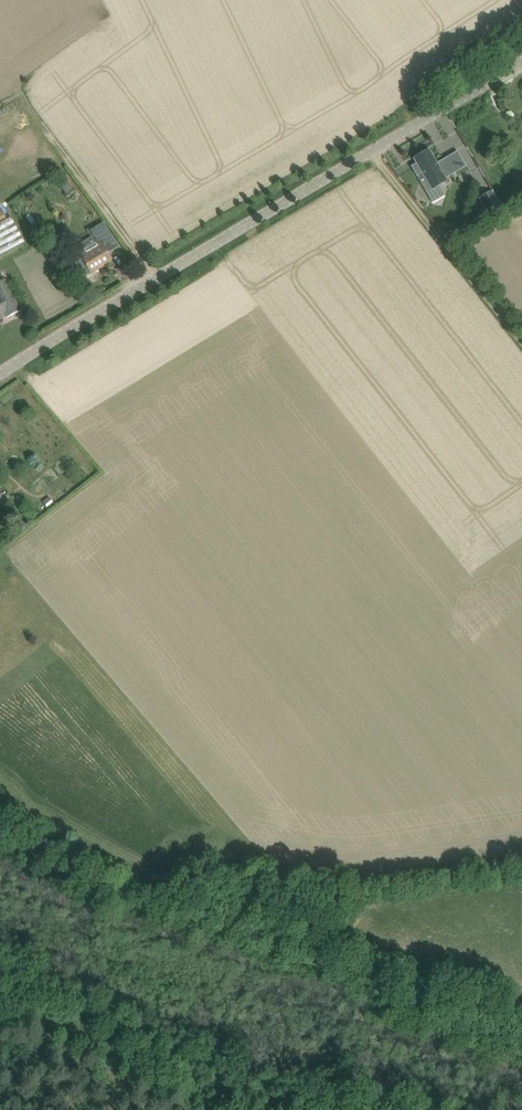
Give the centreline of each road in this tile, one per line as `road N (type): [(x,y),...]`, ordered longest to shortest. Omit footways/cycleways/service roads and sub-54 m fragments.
road 1 (tertiary): [(0,374),(521,60)]
road 2 (track): [(521,996),(176,899),(114,877),(0,811)]
road 3 (track): [(8,92),(33,110),(155,279)]
road 4 (track): [(521,338),(374,150)]

